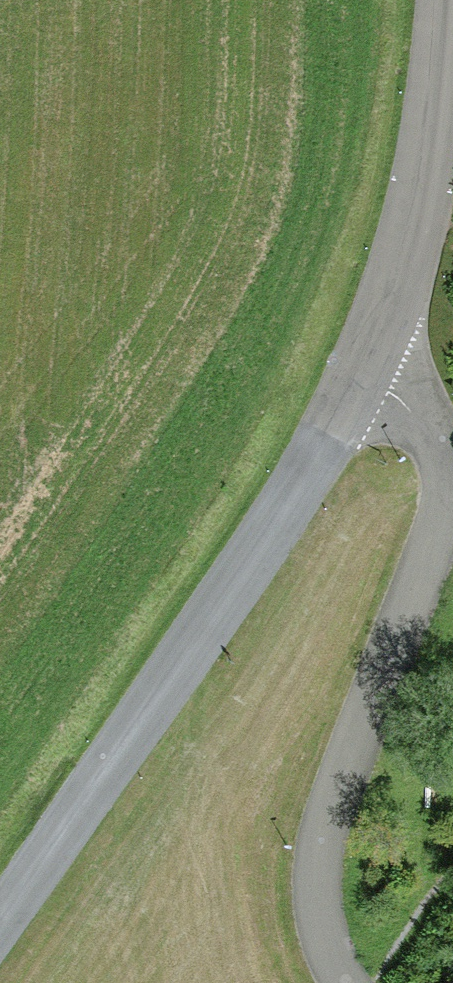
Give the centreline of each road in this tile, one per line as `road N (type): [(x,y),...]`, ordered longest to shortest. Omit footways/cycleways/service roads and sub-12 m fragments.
road 1 (residential): [(365,372),(406,394),(430,450),(429,553),(312,860),(317,953),(343,982)]
road 2 (tertiary): [(365,372),(0,907)]
road 3 (tertiary): [(438,0),(421,180),(365,372)]

